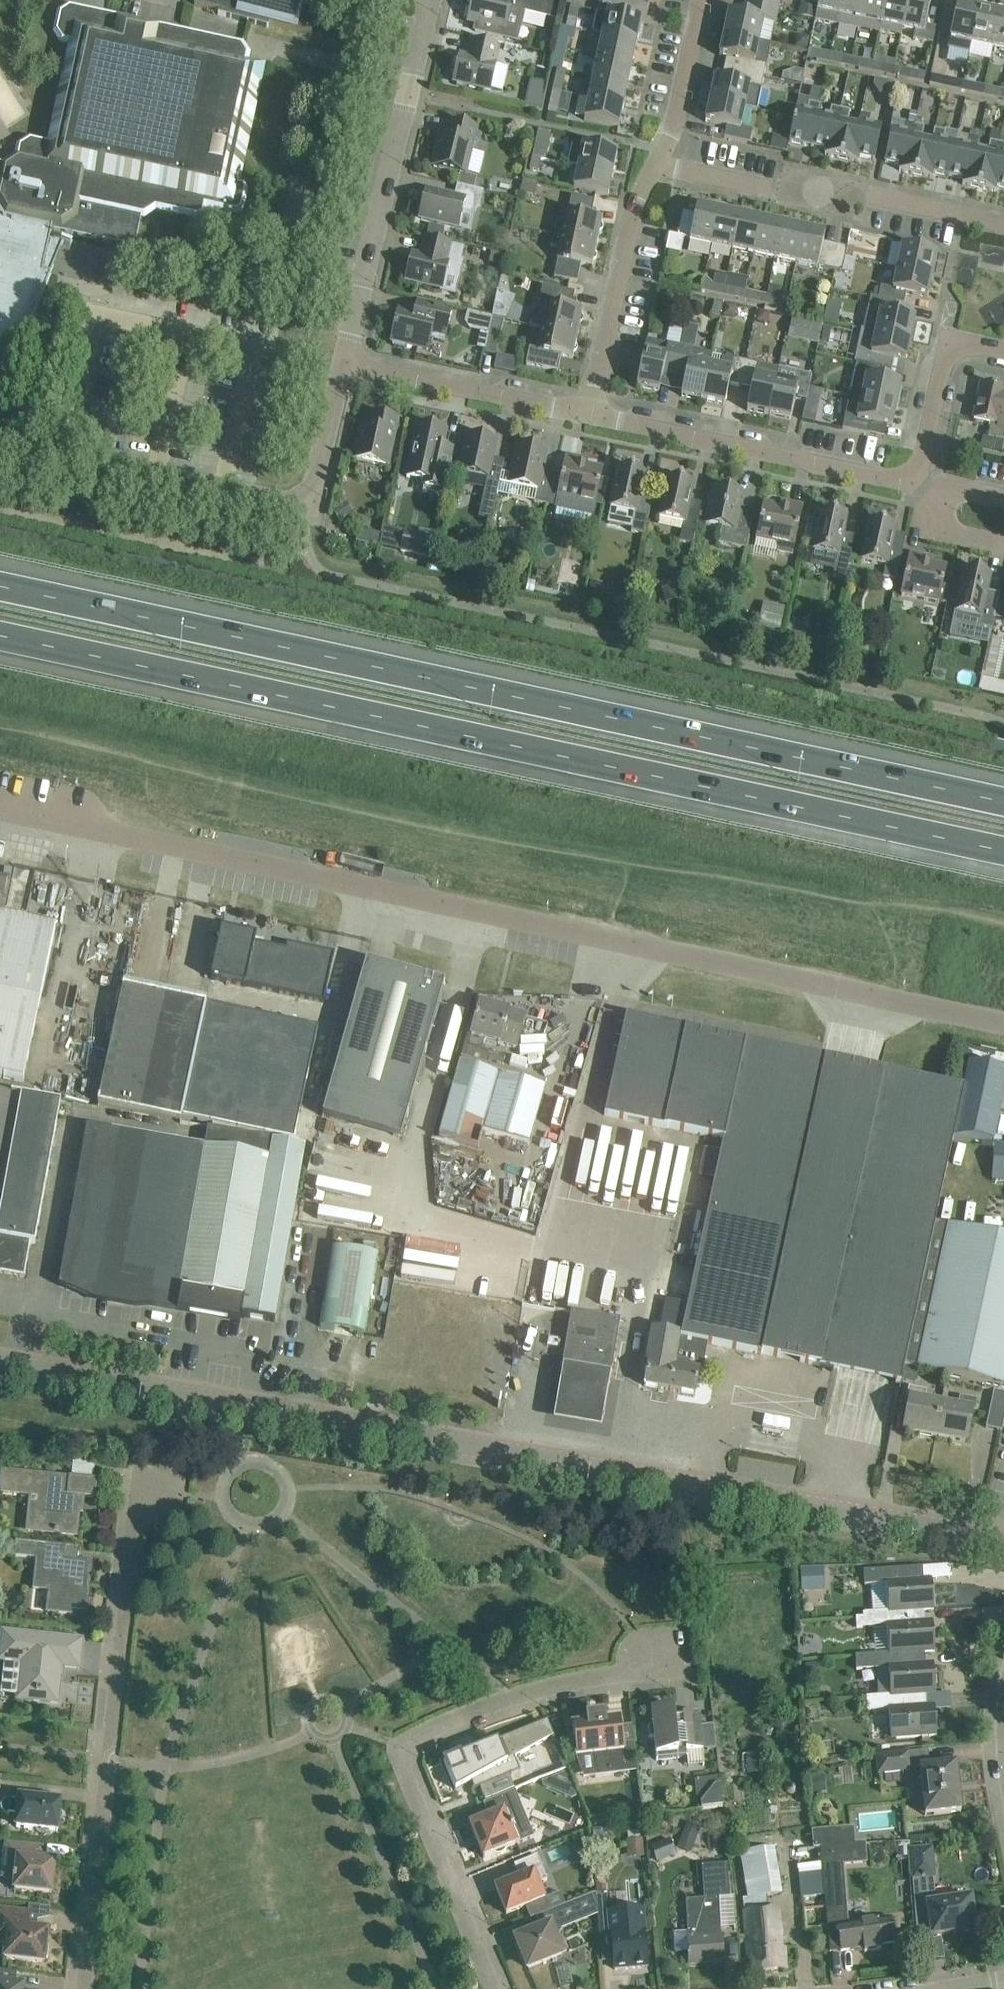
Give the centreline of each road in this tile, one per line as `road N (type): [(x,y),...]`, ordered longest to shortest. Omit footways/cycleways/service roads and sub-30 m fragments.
road 1 (motorway): [(0,636),(1003,854)]
road 2 (motorway): [(1003,800),(0,585)]
road 3 (residential): [(0,811),(1003,1022)]
road 4 (tertiary): [(0,1362),(1003,1538)]
road 5 (track): [(0,721),(538,848)]
road 6 (residential): [(657,1653),(614,1674),(514,1696),(405,1748),(403,1762),(494,1988)]
road 7 (residential): [(84,1988),(136,1508),(158,1491)]
road 8 (residential): [(0,433),(308,505),(346,357)]
road 9 (residential): [(346,357),(429,0)]
road 10 (residential): [(903,474),(593,412)]
road 11 (residential): [(593,412),(639,198),(655,164)]
road 12 (residential): [(593,412),(346,357)]
road 13 (residential): [(1003,349),(948,339),(926,450),(903,474)]
road 14 (residential): [(655,164),(672,130),(698,0)]
road 15 (residential): [(1003,223),(871,195)]

